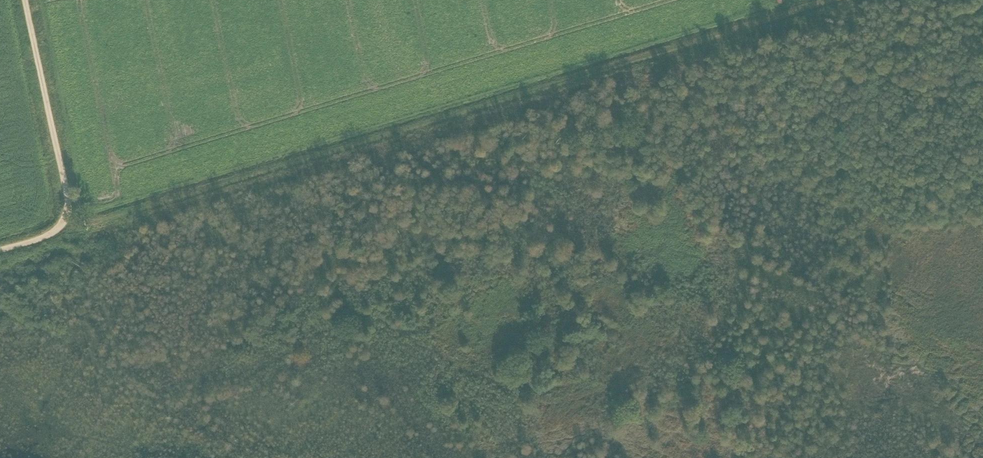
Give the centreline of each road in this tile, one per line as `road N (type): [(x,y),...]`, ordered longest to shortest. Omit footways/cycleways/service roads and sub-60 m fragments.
road 1 (track): [(835,0),(106,219),(84,220),(67,203)]
road 2 (track): [(0,250),(47,236),(60,226),(67,203),(25,0)]

